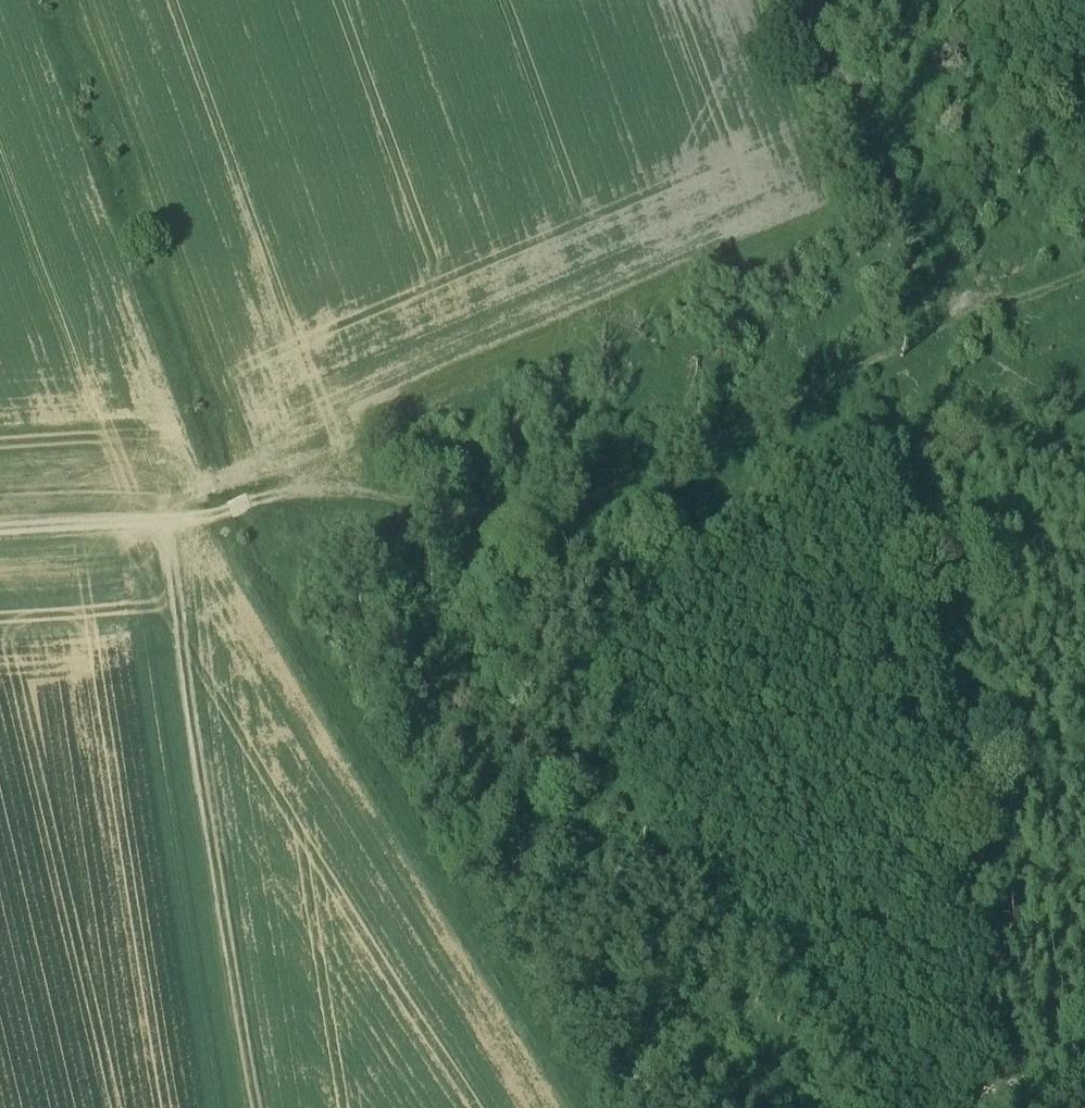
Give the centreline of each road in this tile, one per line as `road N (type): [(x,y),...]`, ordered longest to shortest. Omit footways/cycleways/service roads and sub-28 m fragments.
road 1 (track): [(0,531),(178,519),(224,513),(268,494),(562,492),(1084,282)]
road 2 (track): [(171,520),(267,1107)]

